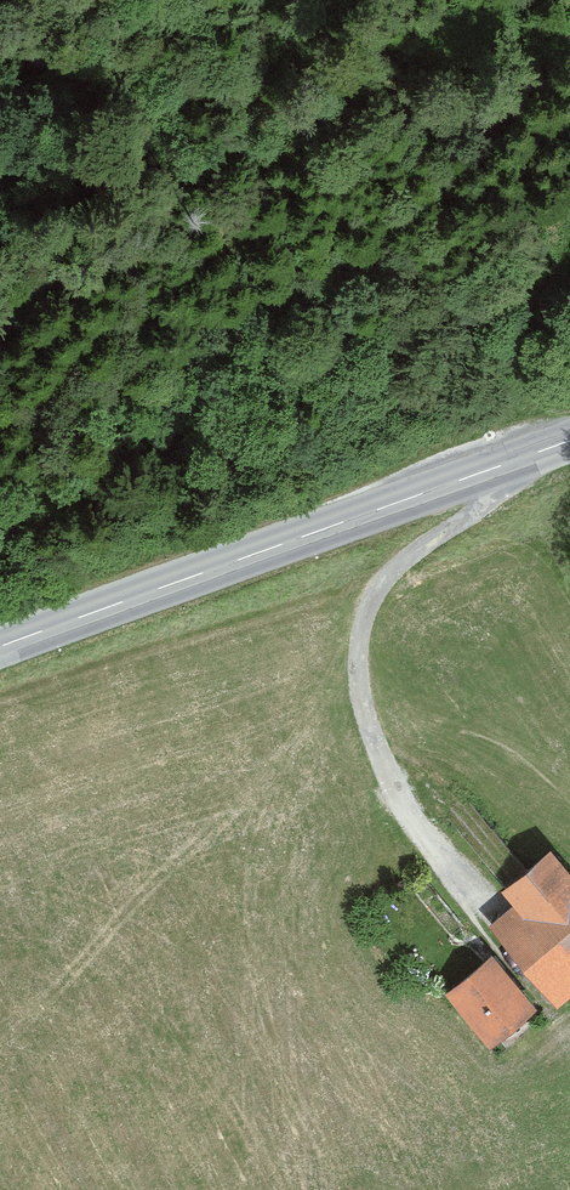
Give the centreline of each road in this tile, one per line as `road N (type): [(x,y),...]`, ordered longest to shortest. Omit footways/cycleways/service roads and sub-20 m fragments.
road 1 (secondary): [(0,647),(569,442)]
road 2 (track): [(537,454),(487,504),(397,569),(363,624),(356,656),(378,751),(410,812),(478,904)]

